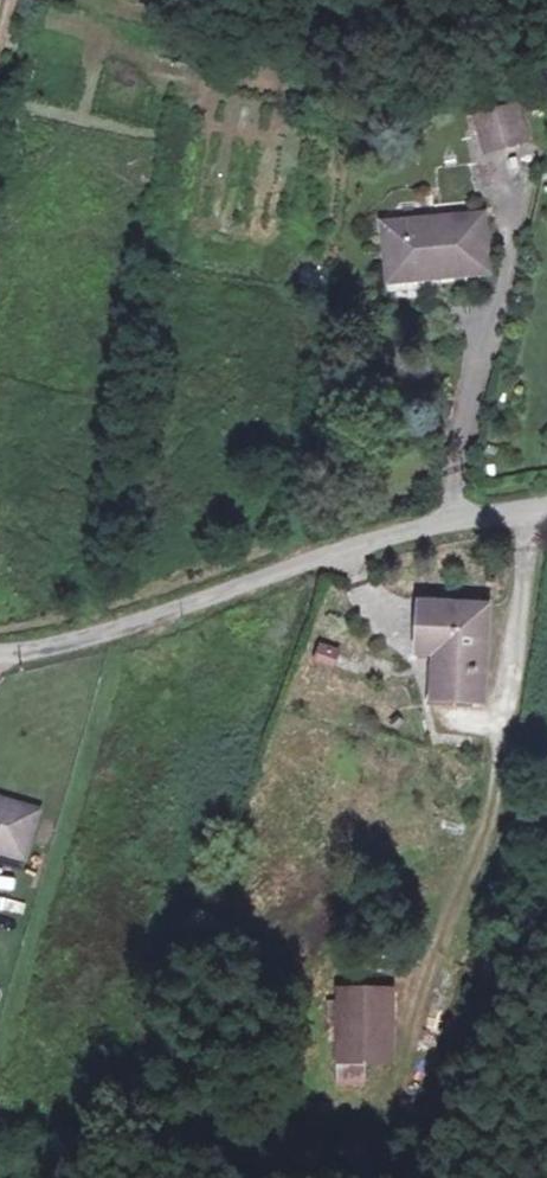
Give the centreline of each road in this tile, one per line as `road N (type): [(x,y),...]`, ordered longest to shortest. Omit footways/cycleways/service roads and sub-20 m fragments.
road 1 (unclassified): [(546,504),(308,554),(0,656)]

